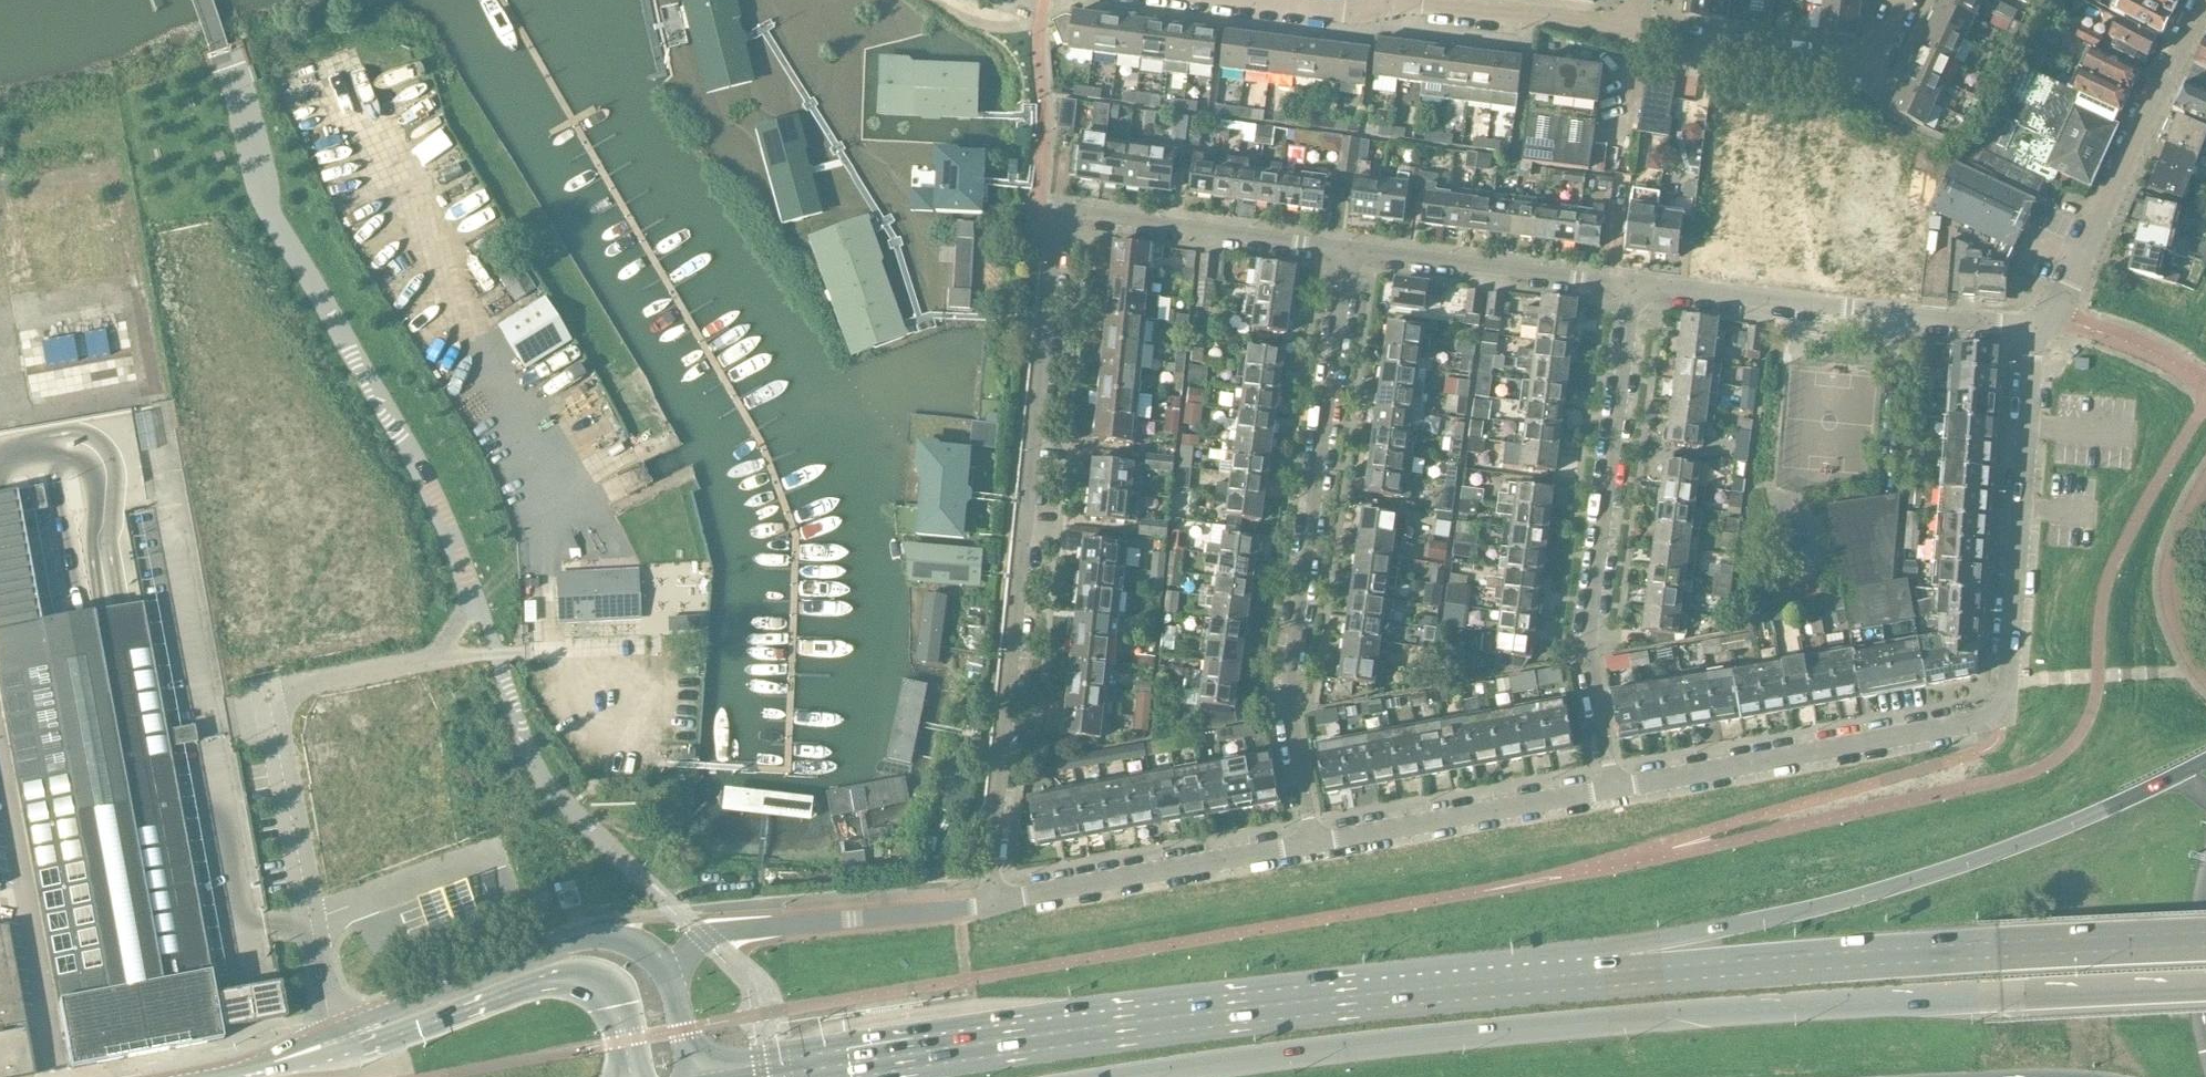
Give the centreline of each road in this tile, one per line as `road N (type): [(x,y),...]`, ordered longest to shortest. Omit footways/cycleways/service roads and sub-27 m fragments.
road 1 (unclassified): [(333,1046),(263,692),(484,648),(459,555),(416,463),(258,197),(199,0)]
road 2 (motorway): [(1091,1076),(1676,1012),(2205,989)]
road 3 (residential): [(989,902),(1052,220),(1079,215),(1347,252)]
road 4 (primary): [(1598,981),(1018,1042),(815,1076)]
road 5 (residential): [(1615,790),(1997,718),(2006,708),(2039,327)]
road 6 (primary): [(2205,760),(1980,864),(1873,898),(1717,932),(1598,981)]
road 7 (motorway): [(2205,944),(1598,981)]
road 8 (residential): [(1347,252),(1291,679),(1311,845)]
road 9 (residential): [(1632,288),(1592,635),(1595,704),(1615,790)]
road 10 (residential): [(1632,288),(2039,327)]
road 11 (unclassified): [(333,1046),(398,1038),(578,983),(602,993),(618,1017),(629,1076)]
road 12 (unclassified): [(669,971),(643,946),(572,945),(388,1014),(333,1046)]
road 13 (residential): [(2039,327),(2205,0)]
road 14 (unclassified): [(669,971),(707,938),(737,931),(989,902)]
road 15 (residential): [(989,902),(1311,845)]
road 16 (residential): [(1637,31),(1688,48),(1855,66),(1877,60),(1904,0)]
road 17 (residential): [(1311,845),(1615,790)]
road 18 (residential): [(1347,252),(1632,288)]
road 19 (residential): [(1637,31),(1392,2)]
road 20 (residential): [(1392,2),(1346,11),(1252,0)]
road 21 (unclassified): [(333,1046),(206,1076)]

